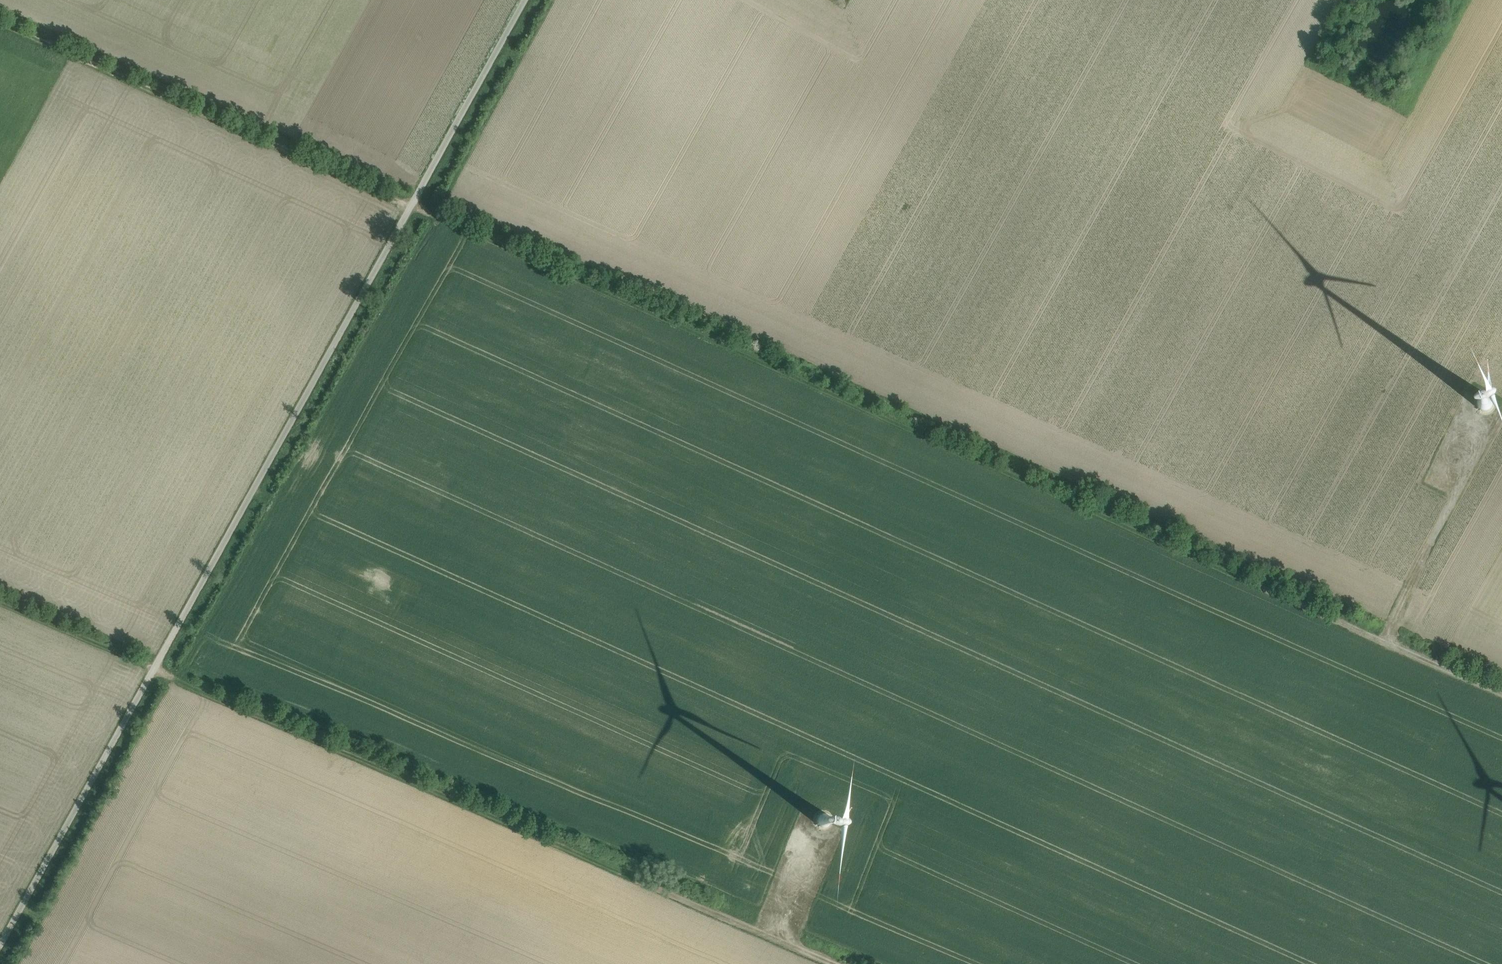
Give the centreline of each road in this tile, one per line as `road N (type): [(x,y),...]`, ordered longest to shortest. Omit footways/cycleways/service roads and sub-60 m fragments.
road 1 (track): [(1501,678),(419,193)]
road 2 (track): [(527,0),(0,949)]
road 3 (track): [(160,668),(863,963)]

